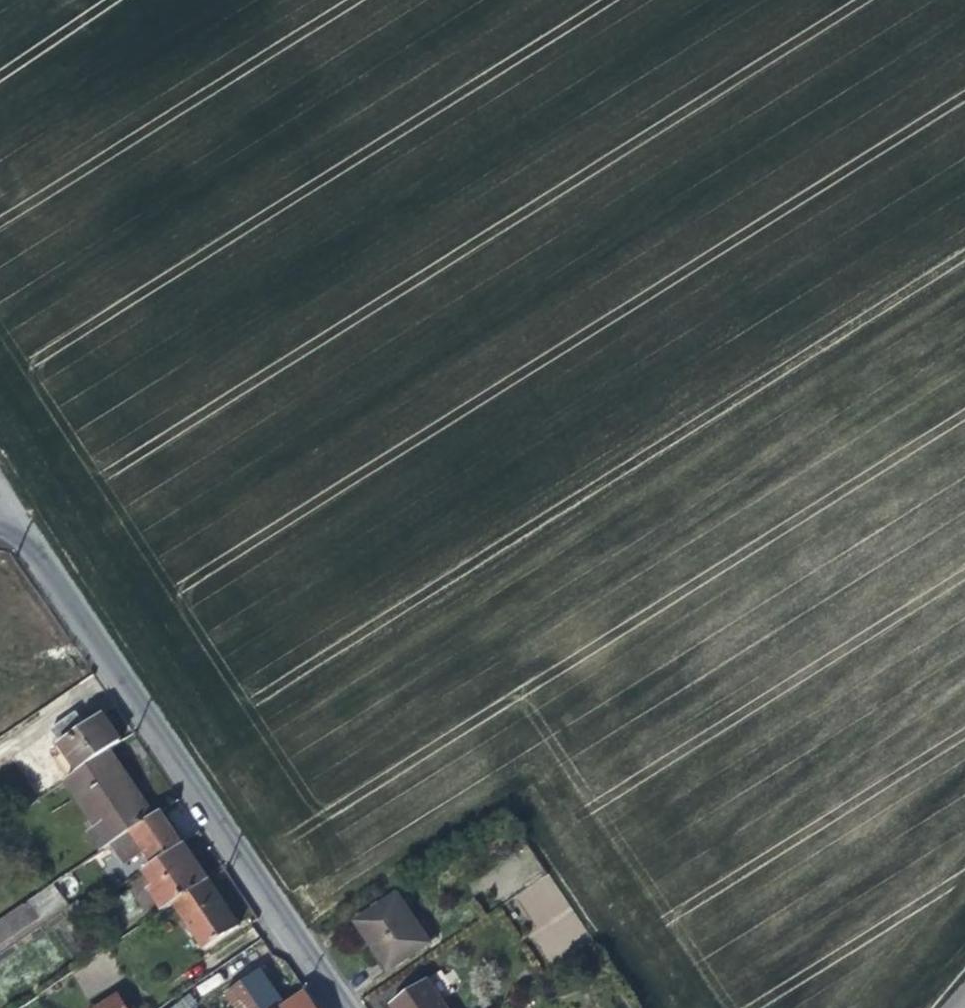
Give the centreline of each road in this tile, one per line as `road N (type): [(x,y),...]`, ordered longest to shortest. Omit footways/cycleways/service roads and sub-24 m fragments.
road 1 (residential): [(3,493),(344,1007)]

